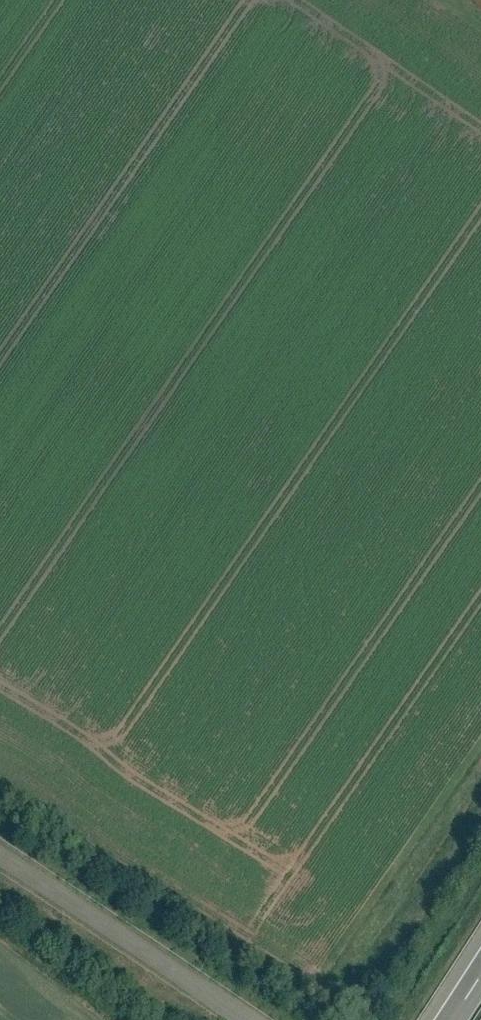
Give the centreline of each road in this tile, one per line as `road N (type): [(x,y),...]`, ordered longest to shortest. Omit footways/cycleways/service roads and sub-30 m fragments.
road 1 (unclassified): [(232,1019),(0,861)]

